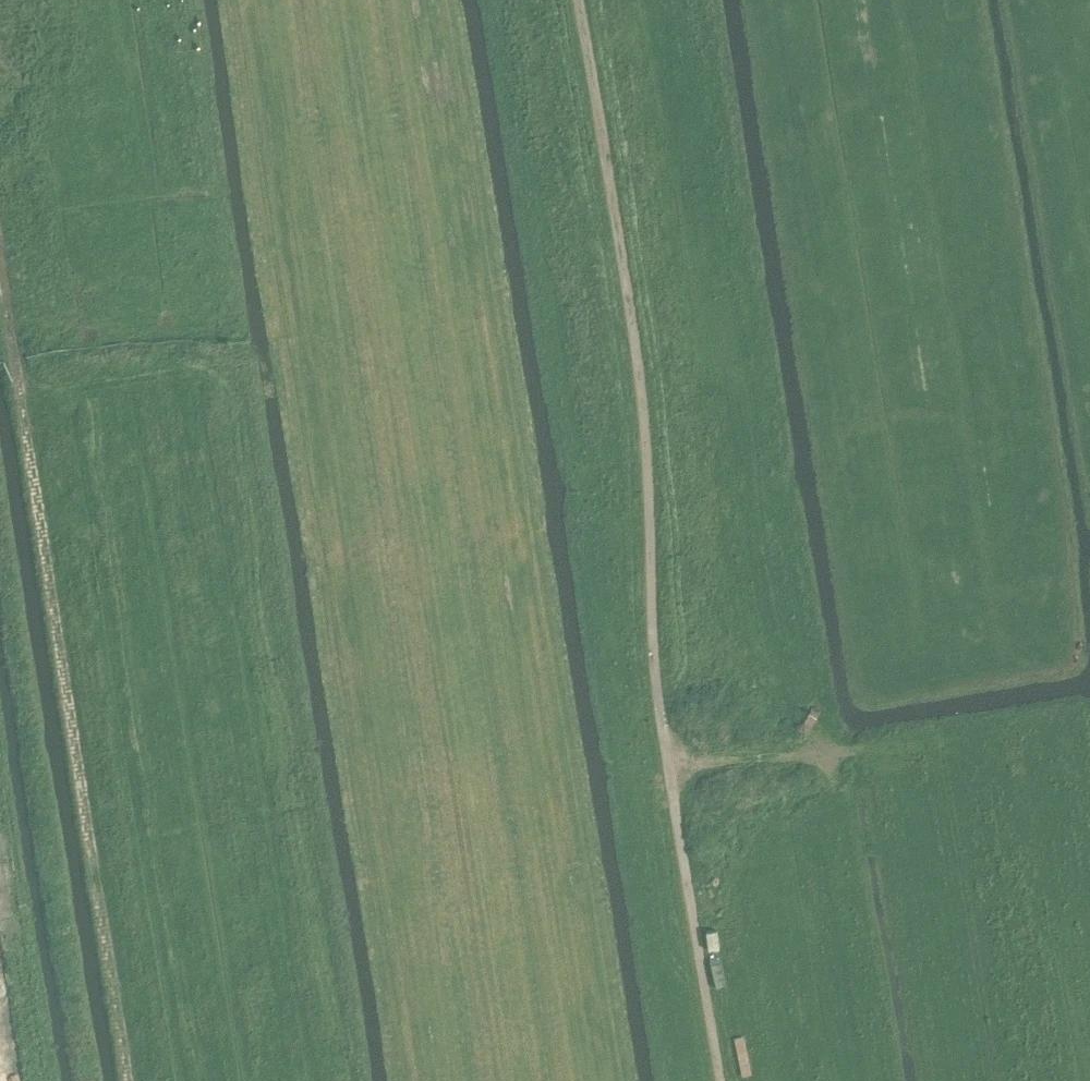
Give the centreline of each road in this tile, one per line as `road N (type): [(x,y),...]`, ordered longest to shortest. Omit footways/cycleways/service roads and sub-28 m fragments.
road 1 (track): [(129,1080),(0,260)]

